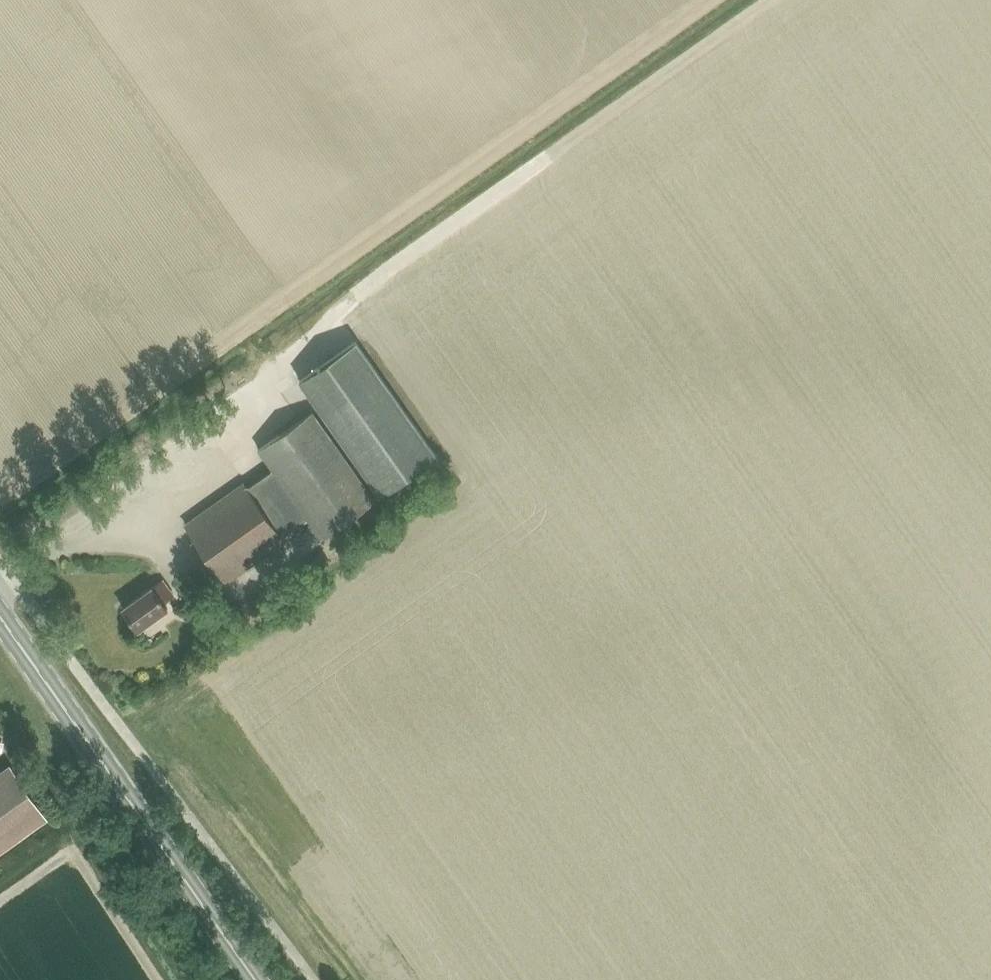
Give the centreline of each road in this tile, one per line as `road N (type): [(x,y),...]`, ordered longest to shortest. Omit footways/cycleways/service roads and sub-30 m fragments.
road 1 (secondary): [(255,979),(0,617)]

